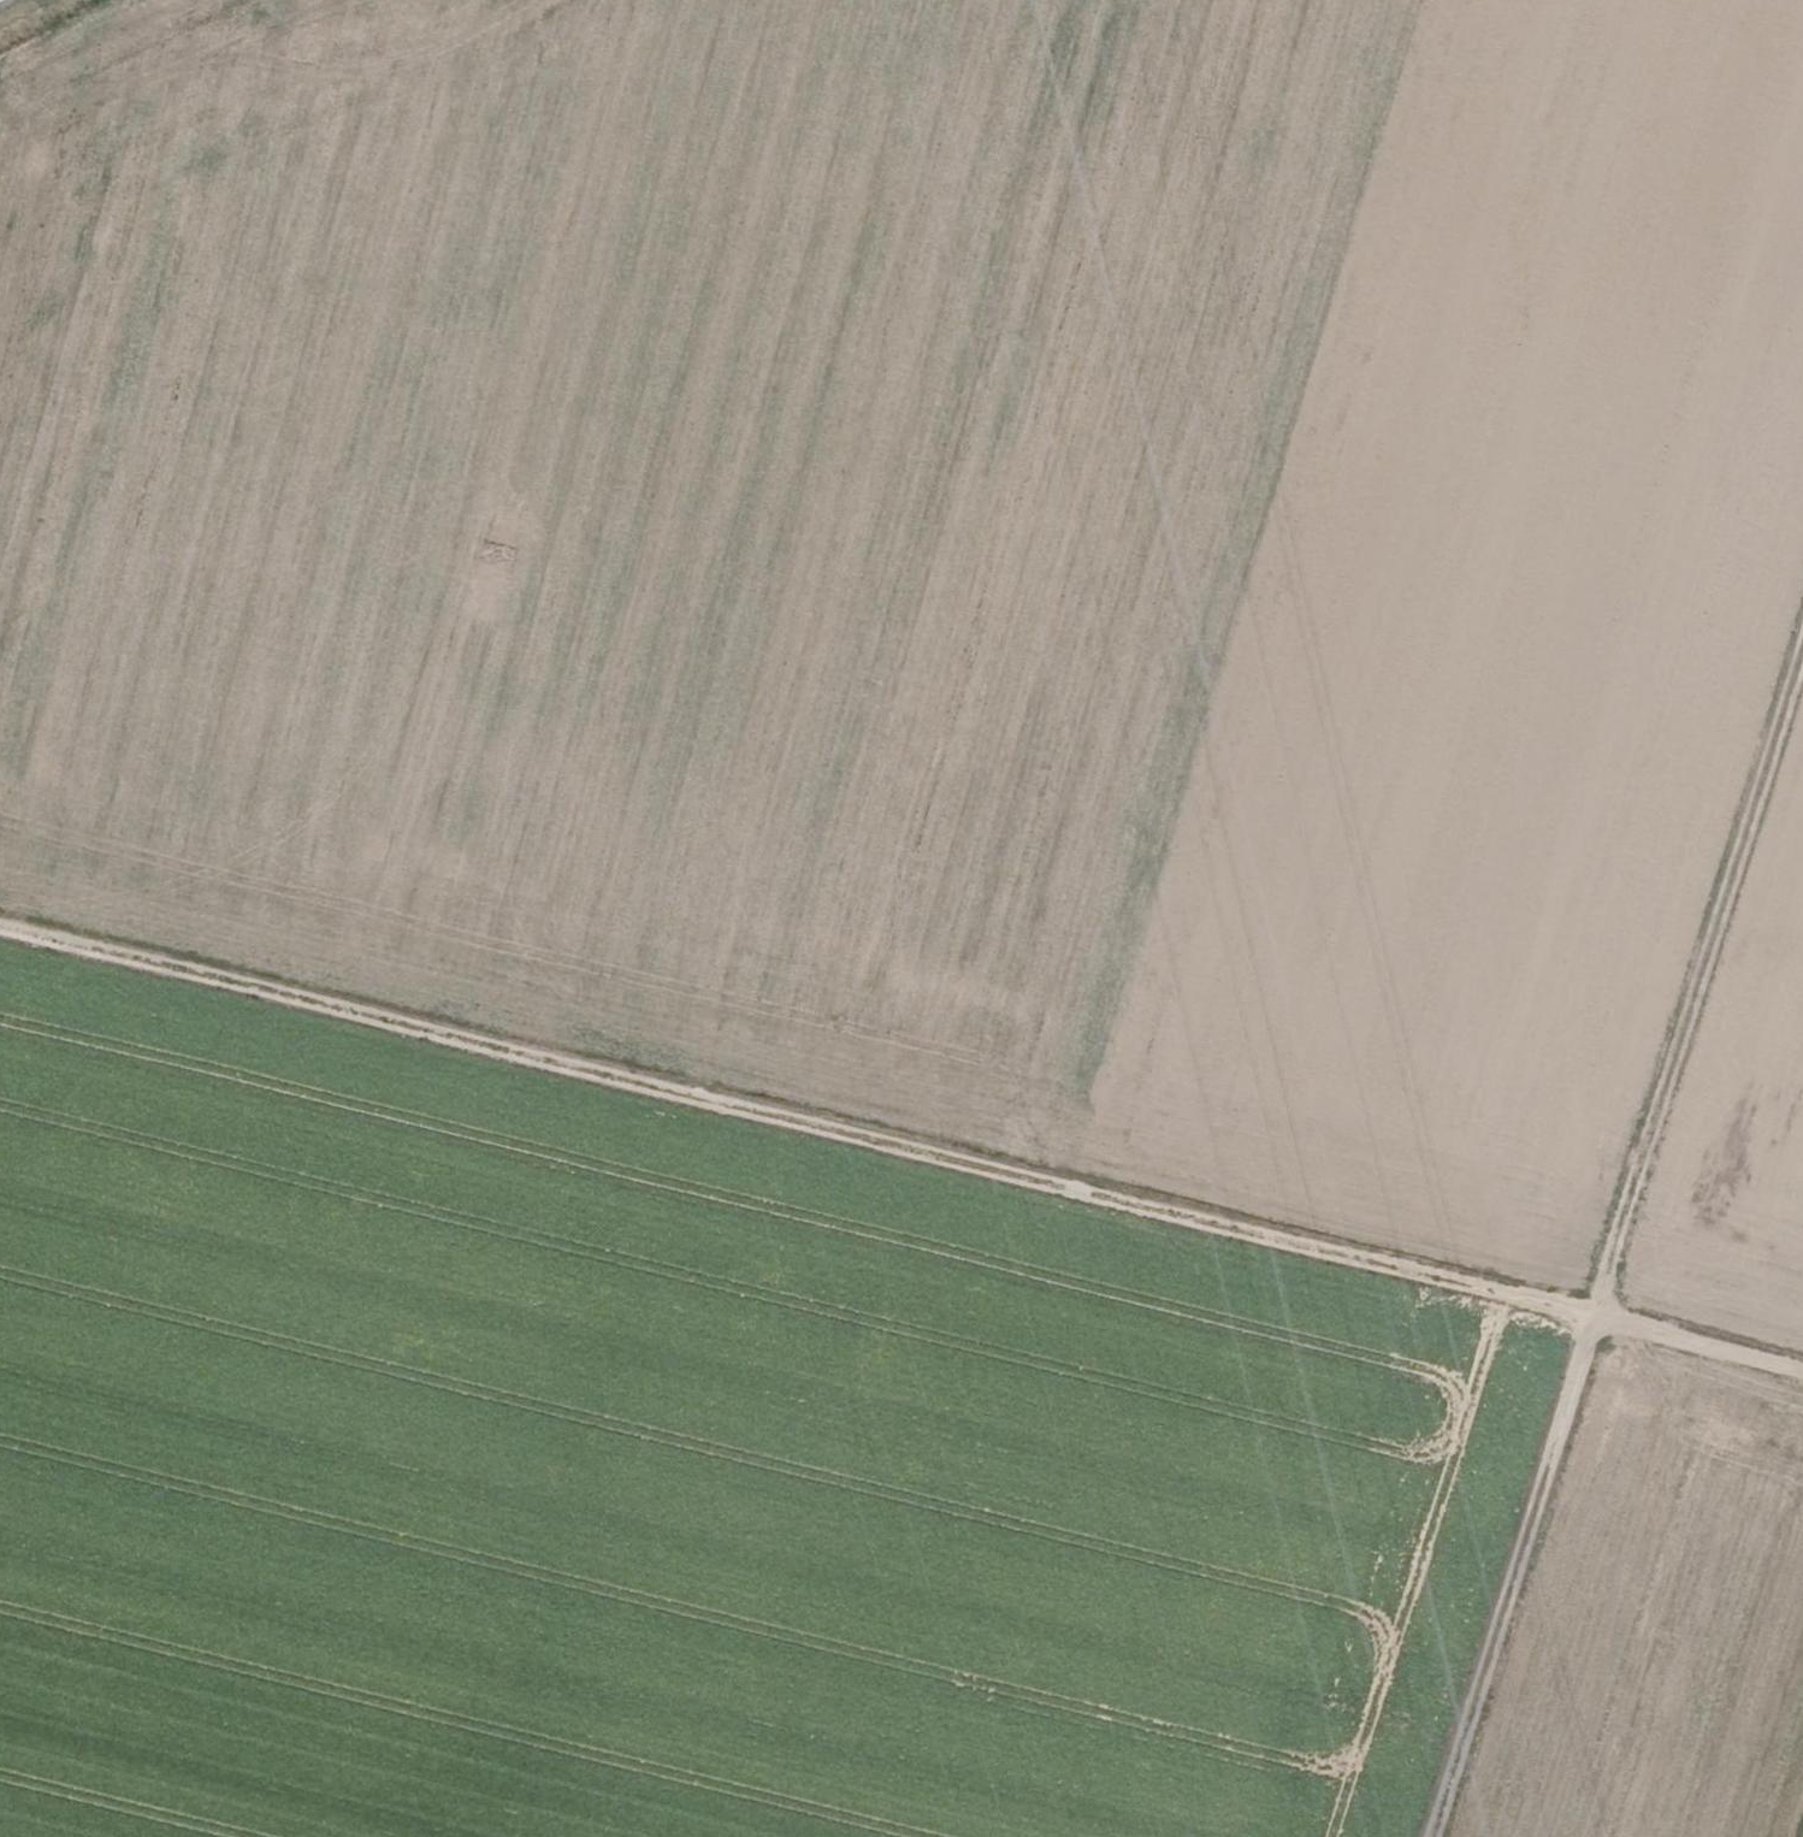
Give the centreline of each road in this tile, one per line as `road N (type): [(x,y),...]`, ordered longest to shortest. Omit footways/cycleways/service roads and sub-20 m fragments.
road 1 (track): [(1802,1371),(0,921)]
road 2 (track): [(1582,1315),(1802,609)]
road 3 (track): [(1582,1315),(1427,1836)]

